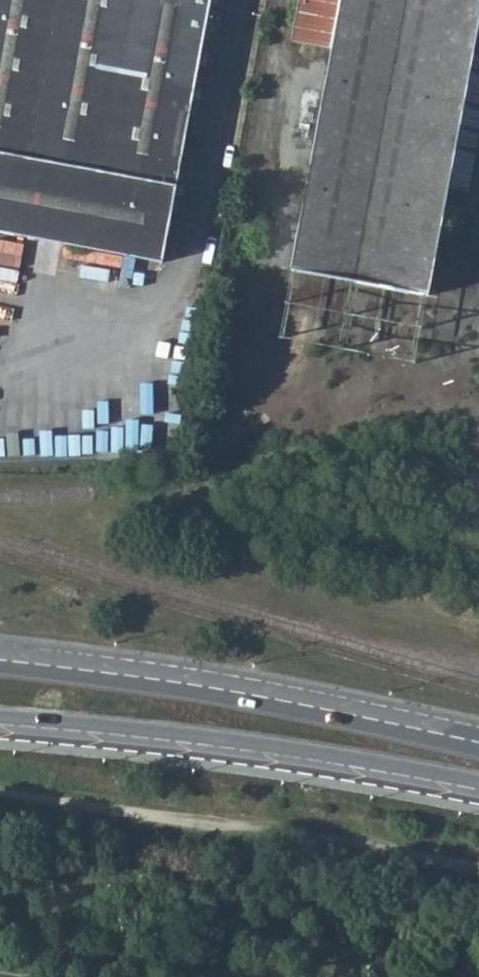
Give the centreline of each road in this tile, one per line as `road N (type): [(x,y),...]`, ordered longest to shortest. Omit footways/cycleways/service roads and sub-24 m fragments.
road 1 (secondary): [(478,744),(215,690),(0,661)]
road 2 (secondary): [(0,729),(198,749),(478,795)]

